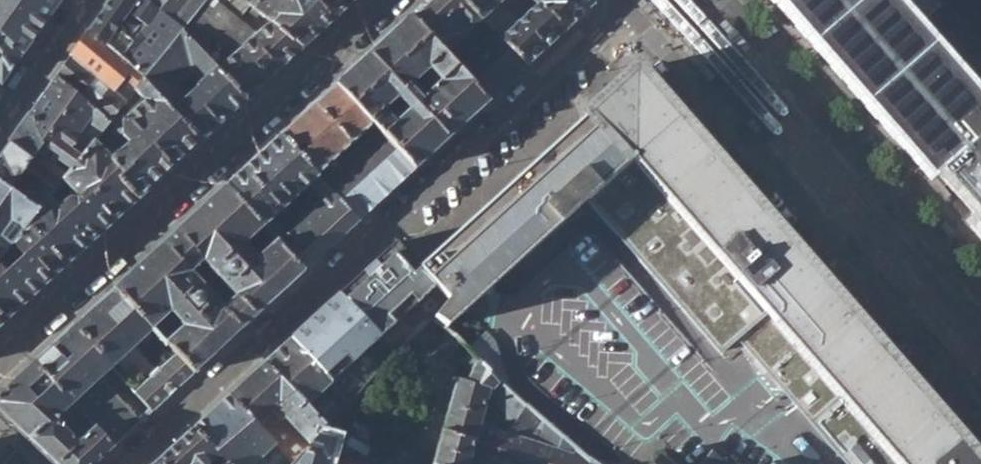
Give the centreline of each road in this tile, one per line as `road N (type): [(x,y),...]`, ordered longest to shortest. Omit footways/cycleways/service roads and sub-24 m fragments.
road 1 (residential): [(630,8),(137,463)]
road 2 (residential): [(398,0),(0,362)]
road 3 (tertiary): [(630,8),(980,408)]
road 4 (tertiary): [(980,290),(720,0)]
road 5 (residential): [(0,122),(87,0)]

